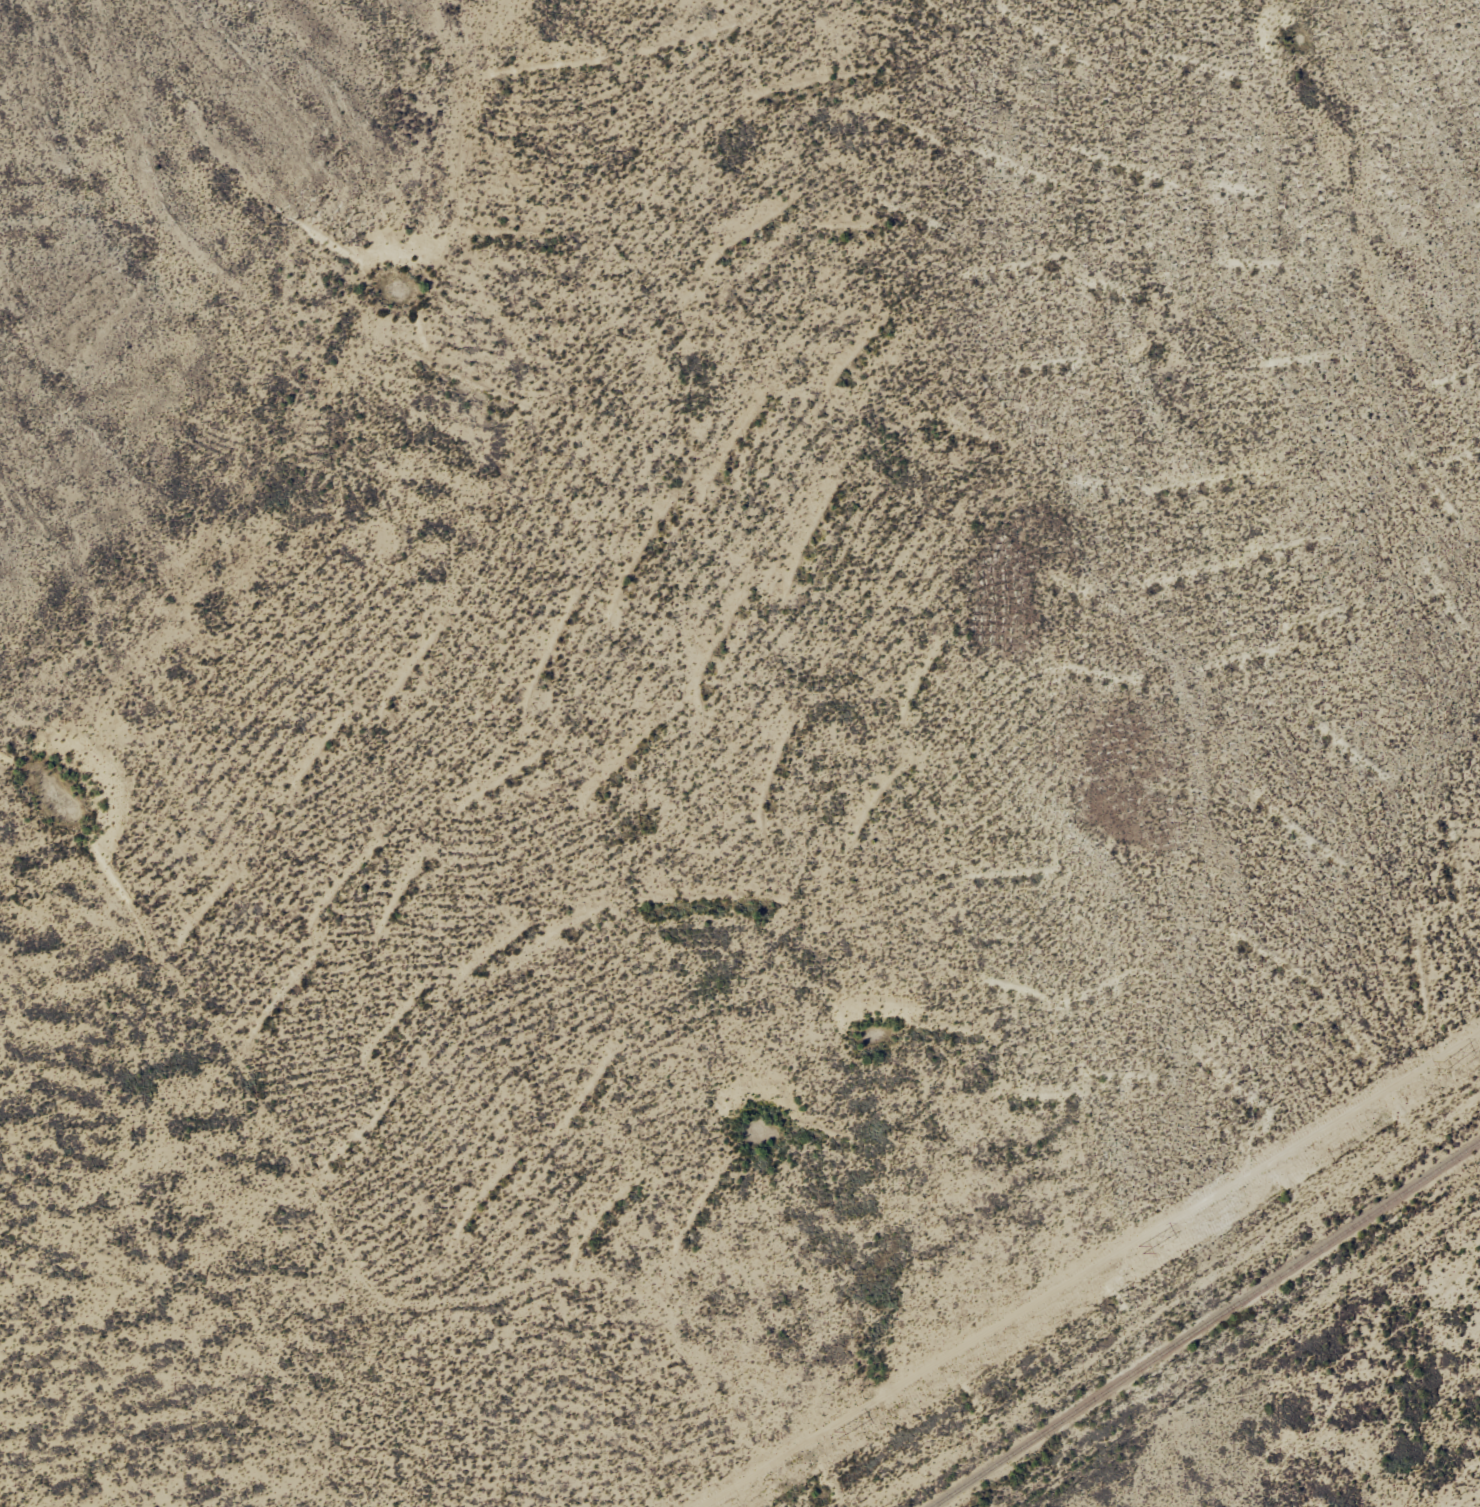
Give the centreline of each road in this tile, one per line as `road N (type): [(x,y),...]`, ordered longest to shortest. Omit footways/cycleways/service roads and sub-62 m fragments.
road 1 (residential): [(817,1506),(1259,1200),(1479,1062)]
road 2 (track): [(1479,1298),(1142,1506)]

